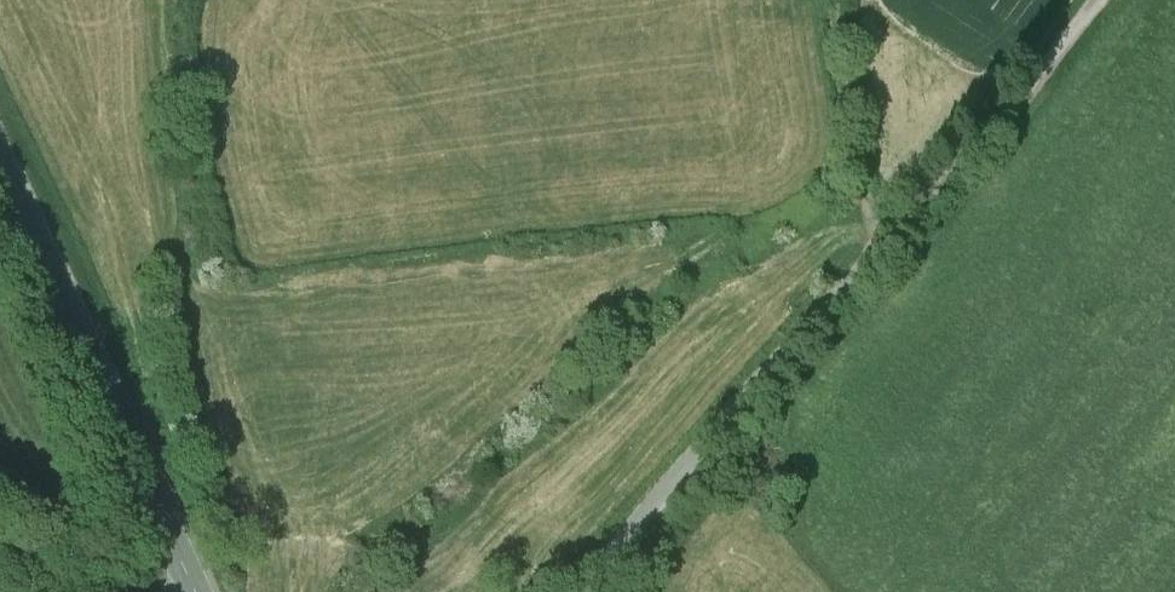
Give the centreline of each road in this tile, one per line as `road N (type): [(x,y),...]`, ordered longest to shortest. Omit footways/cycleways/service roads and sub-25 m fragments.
road 1 (track): [(831,217),(823,251),(793,303),(711,380),(603,513),(556,522),(510,513),(407,540),(306,492),(186,285),(0,61)]
road 2 (track): [(576,591),(871,257),(1018,110),(1105,0)]
road 3 (track): [(863,203),(831,217),(785,168),(376,0)]
road 4 (unclassified): [(208,591),(0,154)]
road 5 (track): [(832,0),(871,257)]

